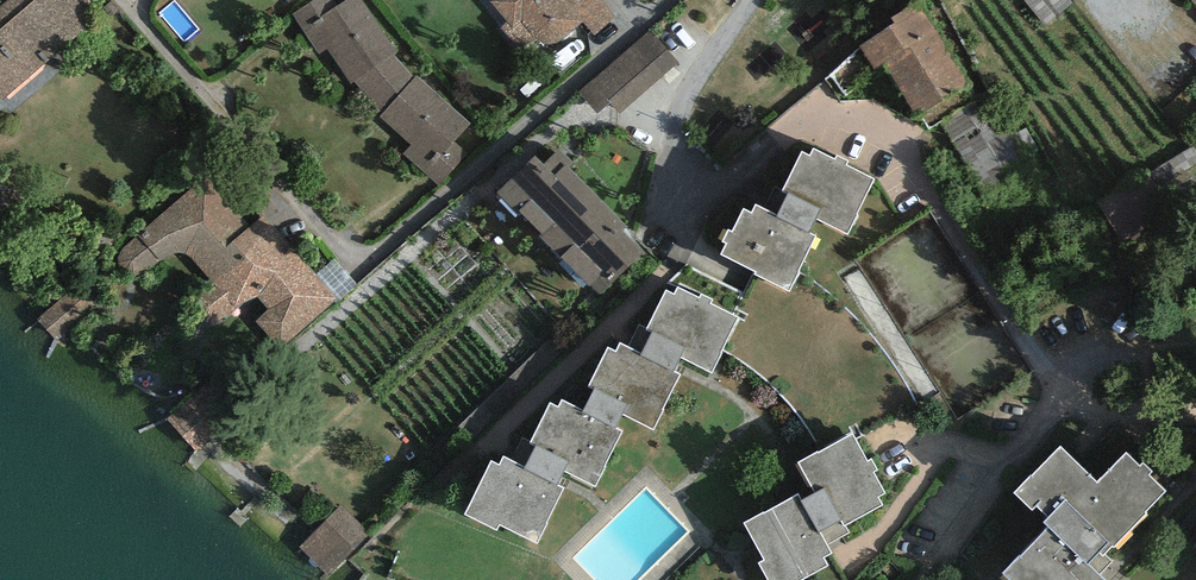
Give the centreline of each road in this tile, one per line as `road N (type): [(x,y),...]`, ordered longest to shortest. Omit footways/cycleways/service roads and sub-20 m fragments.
road 1 (residential): [(117,0),(344,254),(373,260),(636,24)]
road 2 (residential): [(746,0),(675,129),(676,158),(711,203),(660,280)]
road 3 (residential): [(1064,409),(1195,423)]

